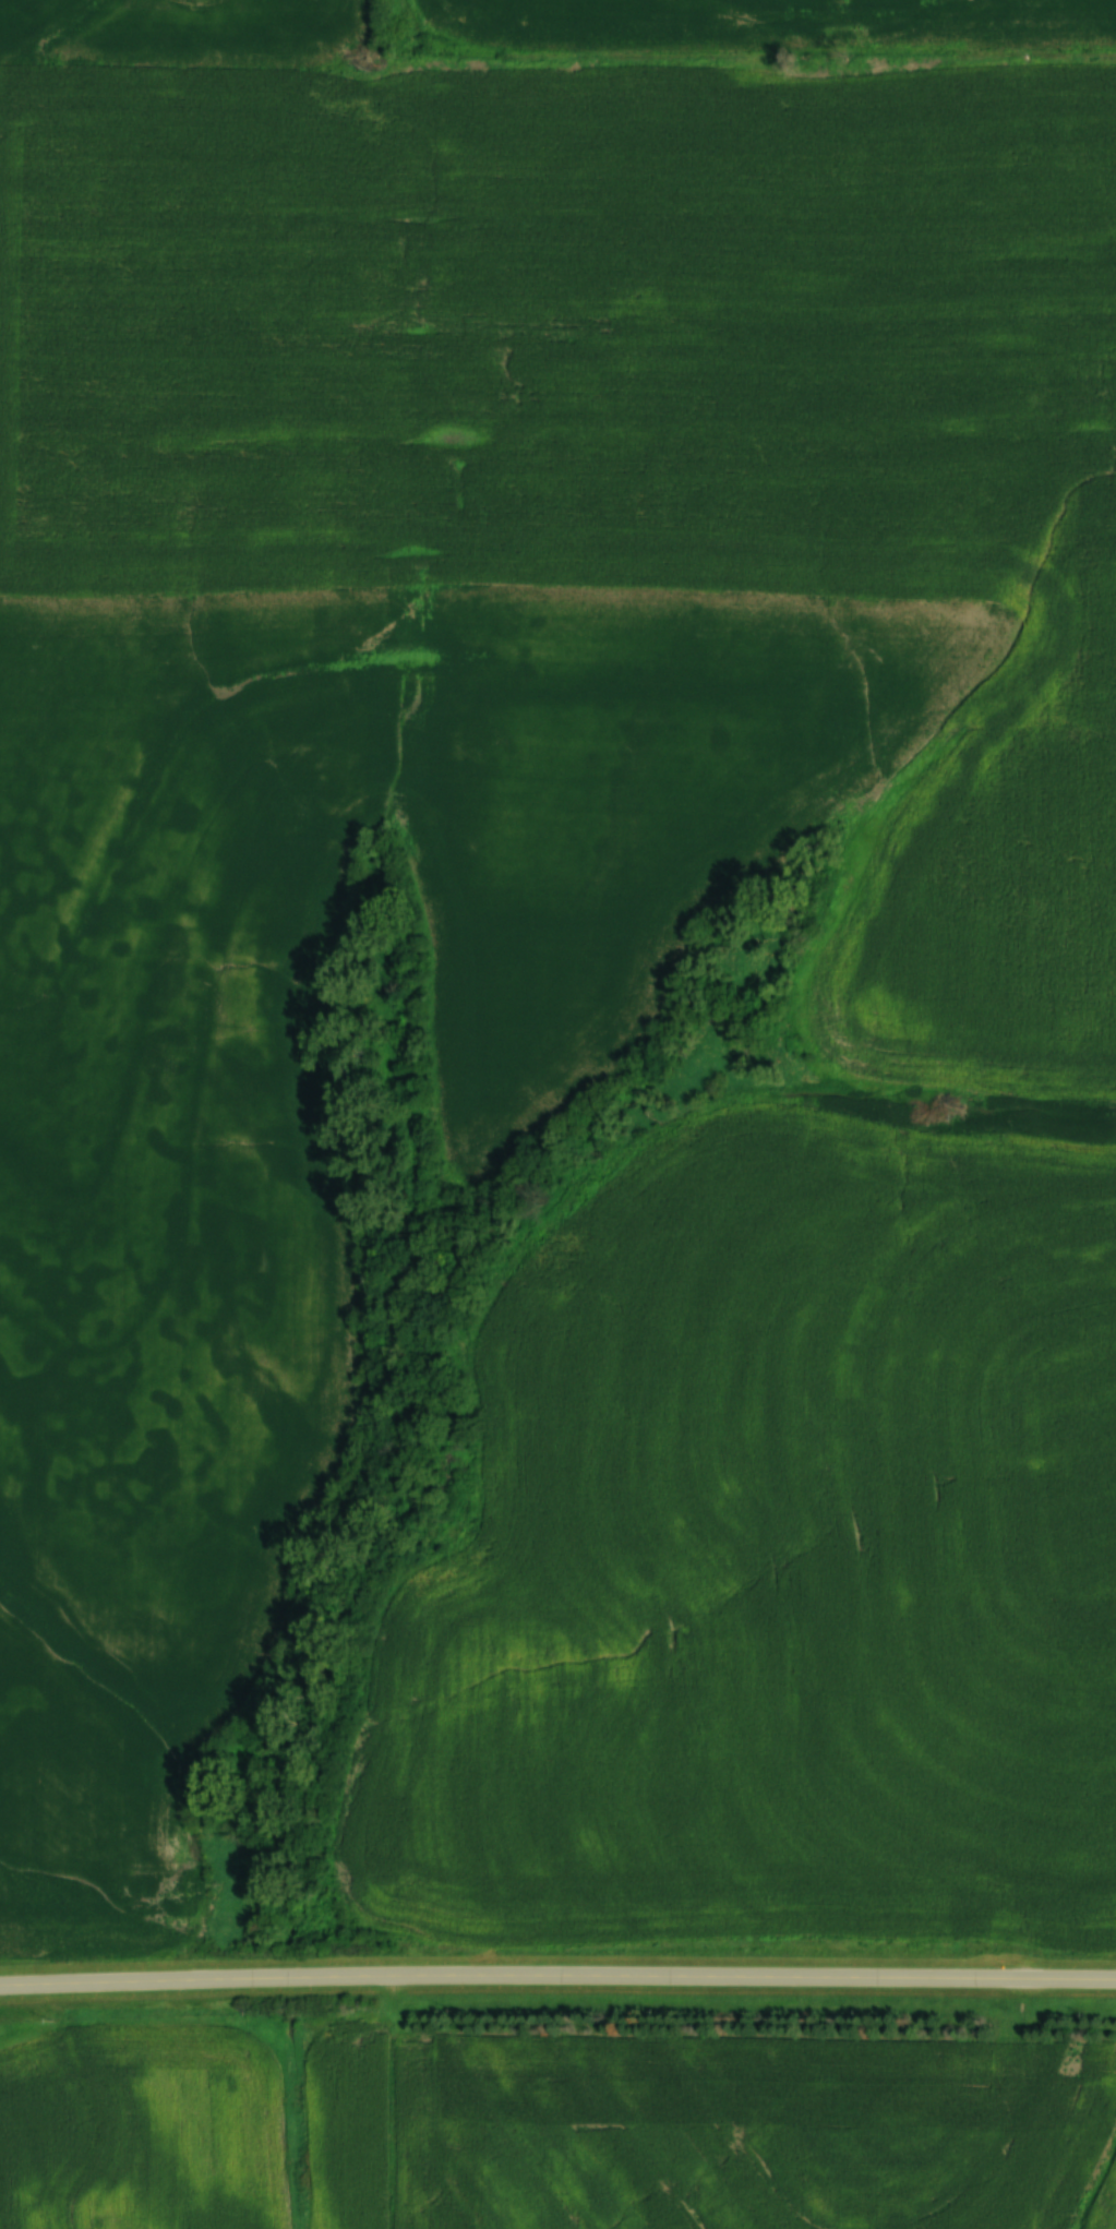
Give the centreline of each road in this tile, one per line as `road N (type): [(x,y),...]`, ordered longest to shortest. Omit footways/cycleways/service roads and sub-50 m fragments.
road 1 (tertiary): [(0,1985),(453,1973),(1115,1977)]

